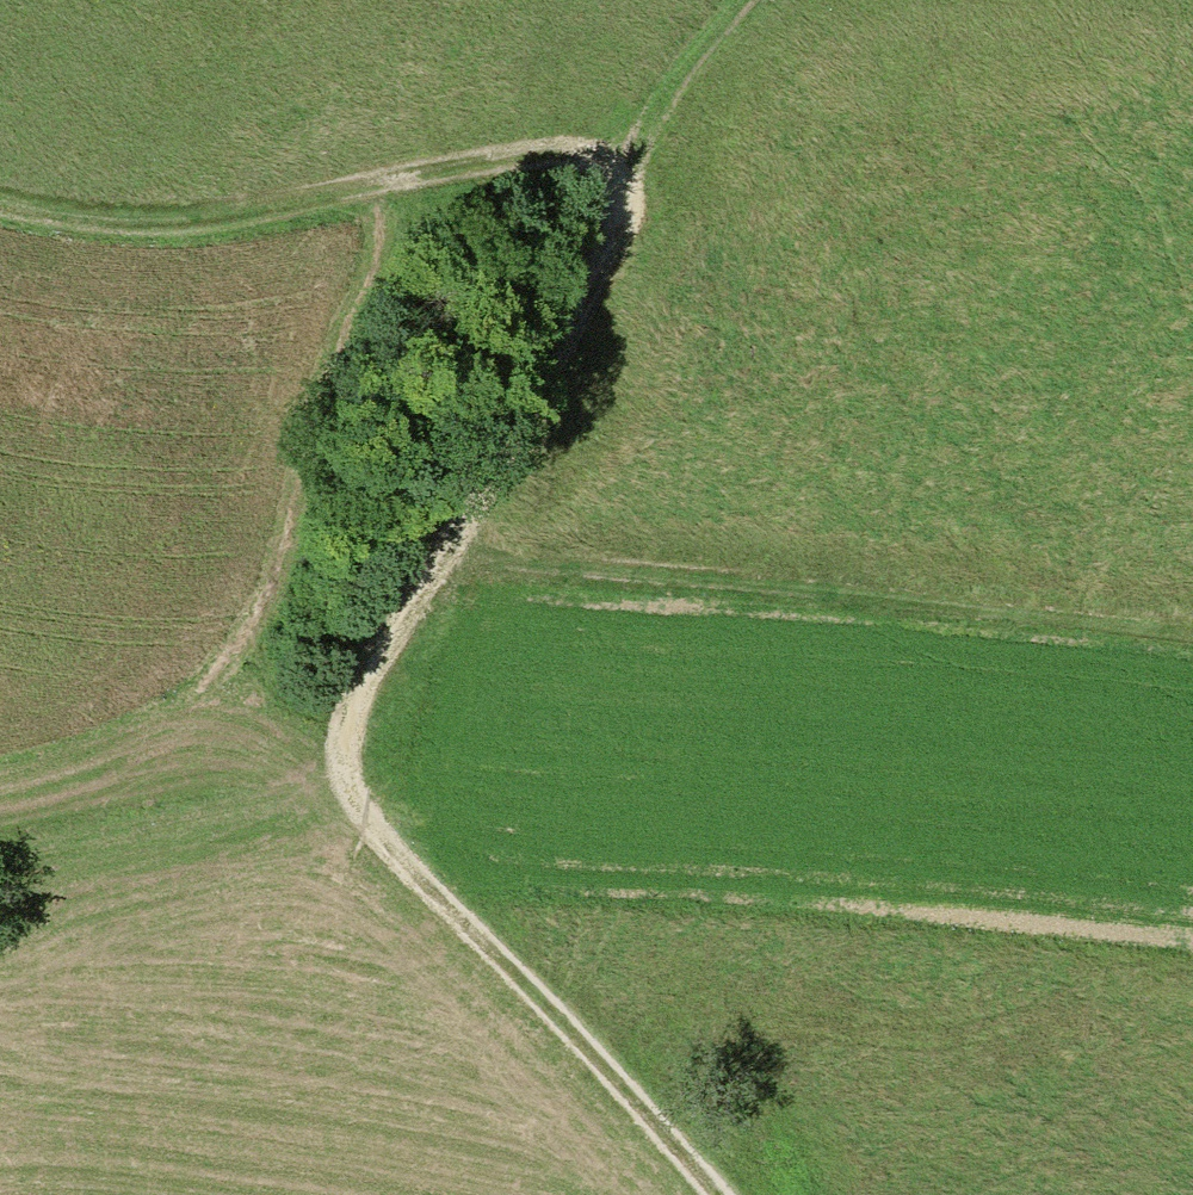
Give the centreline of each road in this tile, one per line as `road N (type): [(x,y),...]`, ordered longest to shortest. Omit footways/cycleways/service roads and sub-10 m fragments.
road 1 (track): [(717,1194),(417,873),(360,801),(352,775),(349,732),(421,584),(625,225),(622,191),(609,171),(598,161),(554,158),(319,211),(209,222),(122,220),(0,202)]
road 2 (track): [(1192,645),(521,575),(421,584)]
road 3 (track): [(352,775),(285,808),(0,865)]

